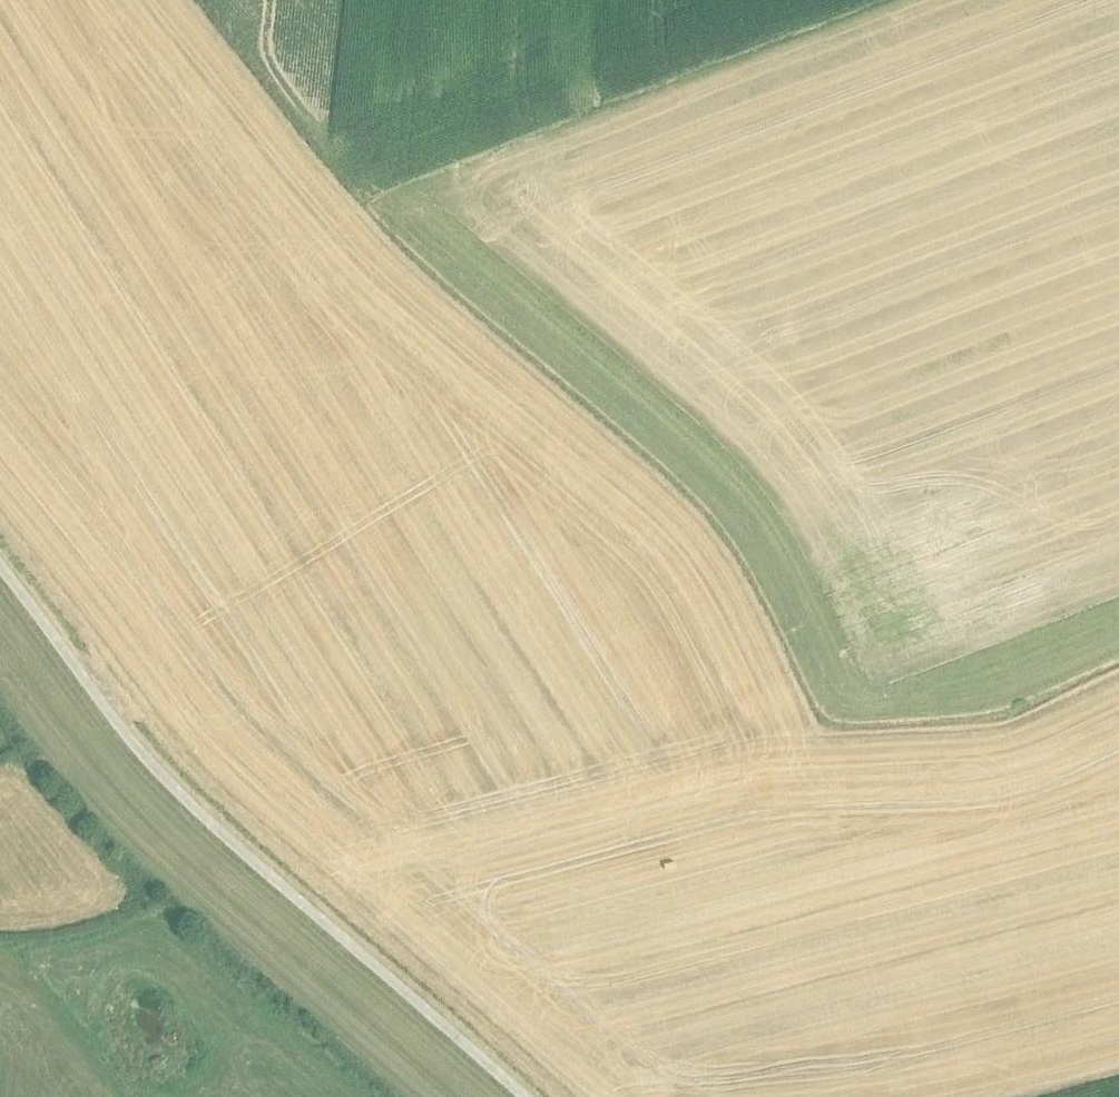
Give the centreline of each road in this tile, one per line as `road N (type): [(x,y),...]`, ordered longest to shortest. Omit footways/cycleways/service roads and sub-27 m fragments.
road 1 (unclassified): [(526,1096),(170,782),(0,565)]

